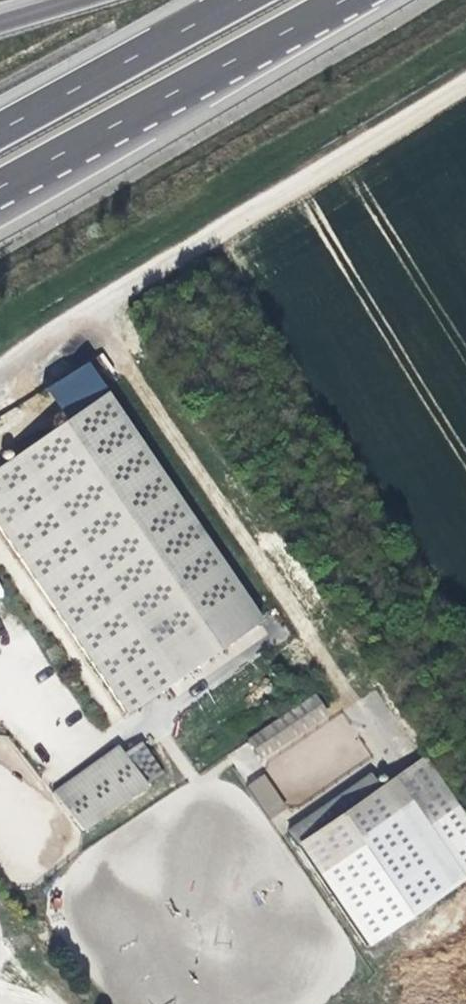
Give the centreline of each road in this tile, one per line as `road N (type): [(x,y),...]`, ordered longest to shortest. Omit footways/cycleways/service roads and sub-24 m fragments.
road 1 (track): [(0,371),(465,84)]
road 2 (motorway): [(0,188),(344,0)]
road 3 (motorway): [(239,0),(0,131)]

